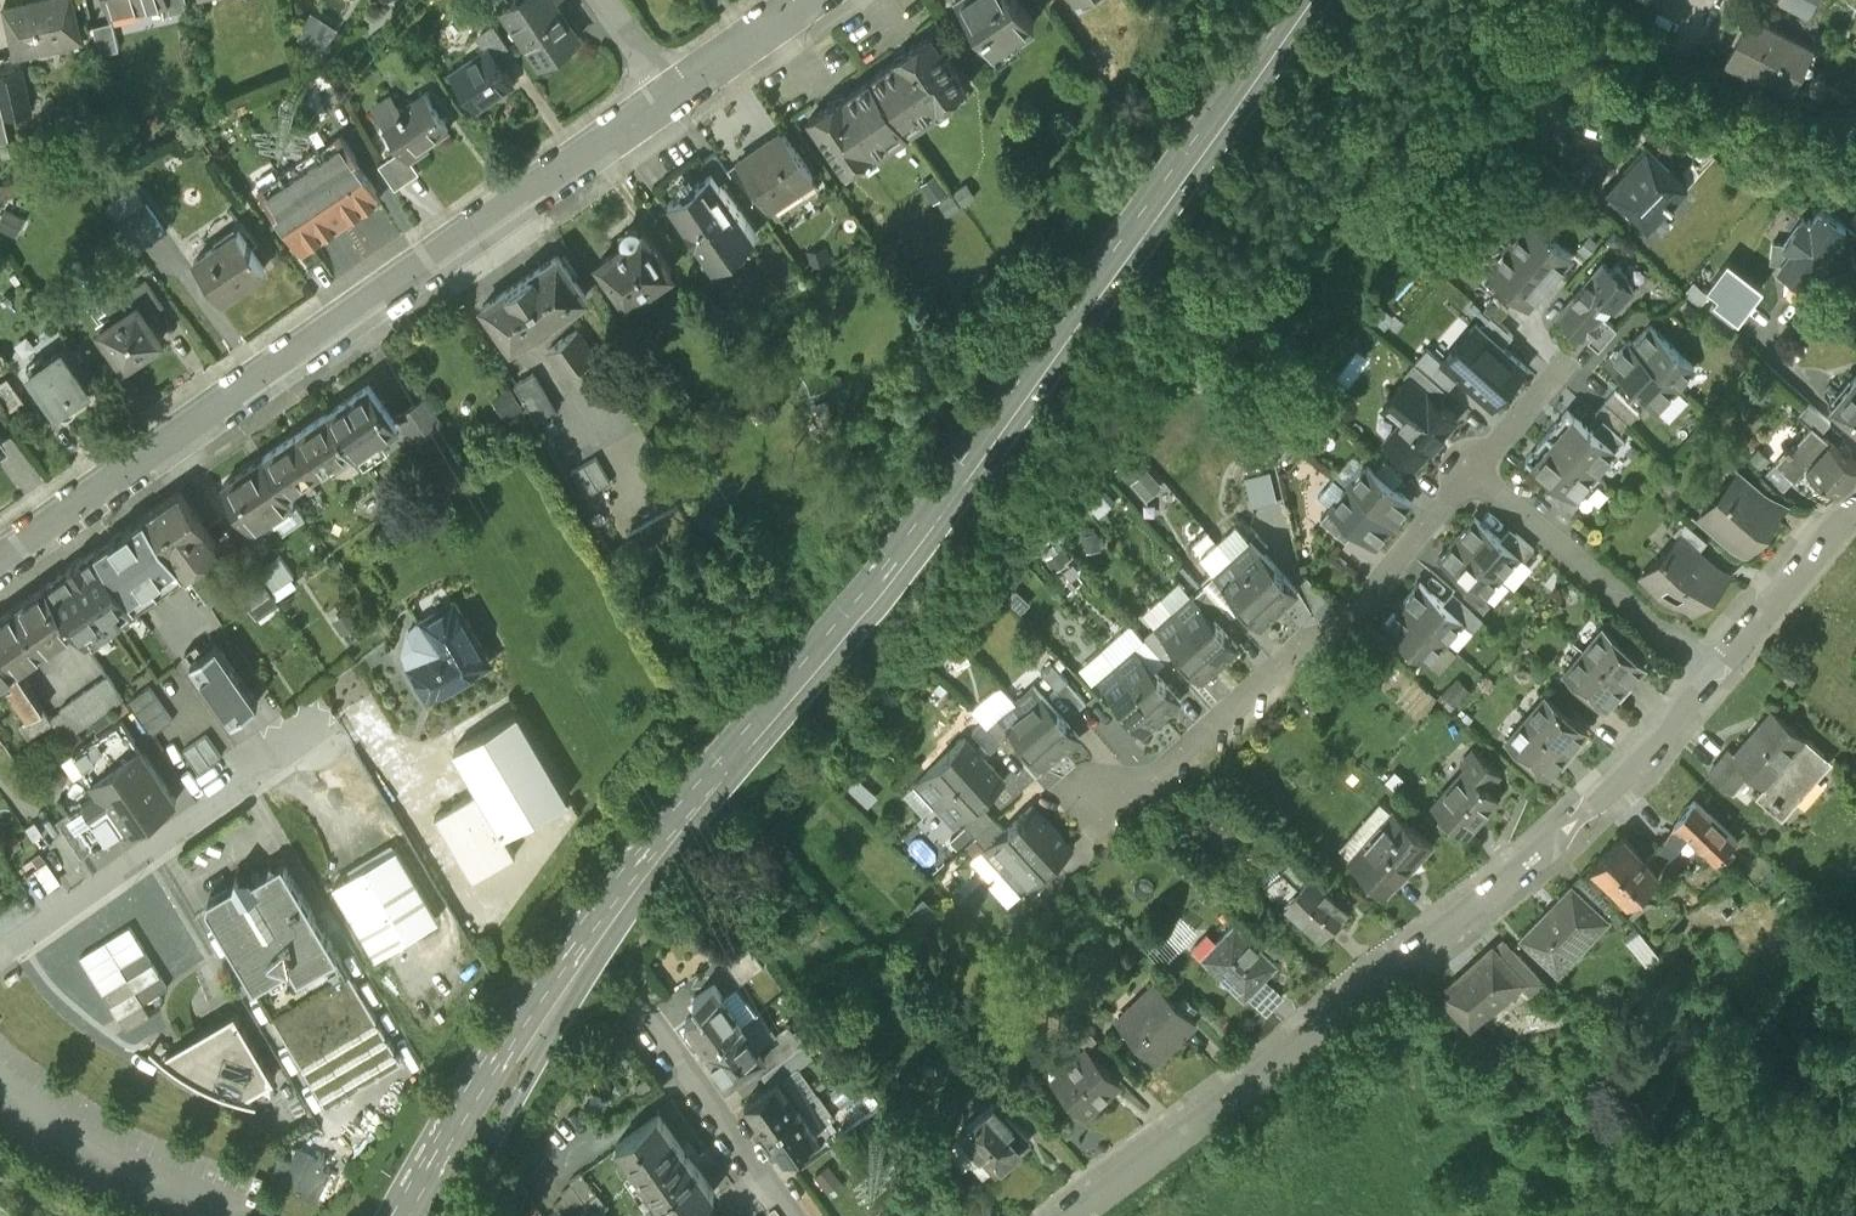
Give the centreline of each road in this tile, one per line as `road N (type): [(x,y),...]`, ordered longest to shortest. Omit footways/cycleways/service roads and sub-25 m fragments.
road 1 (primary): [(421,1215),(506,1067),(600,928),(979,460),(1311,0)]
road 2 (residential): [(1089,1215),(1553,849),(1625,783),(1713,683)]
road 3 (residential): [(0,562),(666,102)]
road 4 (residential): [(1478,477),(1348,624),(1296,653),(1167,771),(1102,806)]
road 5 (residential): [(0,957),(244,791),(299,742)]
road 6 (residential): [(1478,477),(1713,683)]
road 7 (residential): [(774,1215),(644,1031)]
road 8 (residential): [(1713,683),(1855,516)]
road 9 (residential): [(666,102),(813,0)]
road 10 (residential): [(1566,377),(1478,477)]
road 11 (residential): [(666,102),(597,0)]

